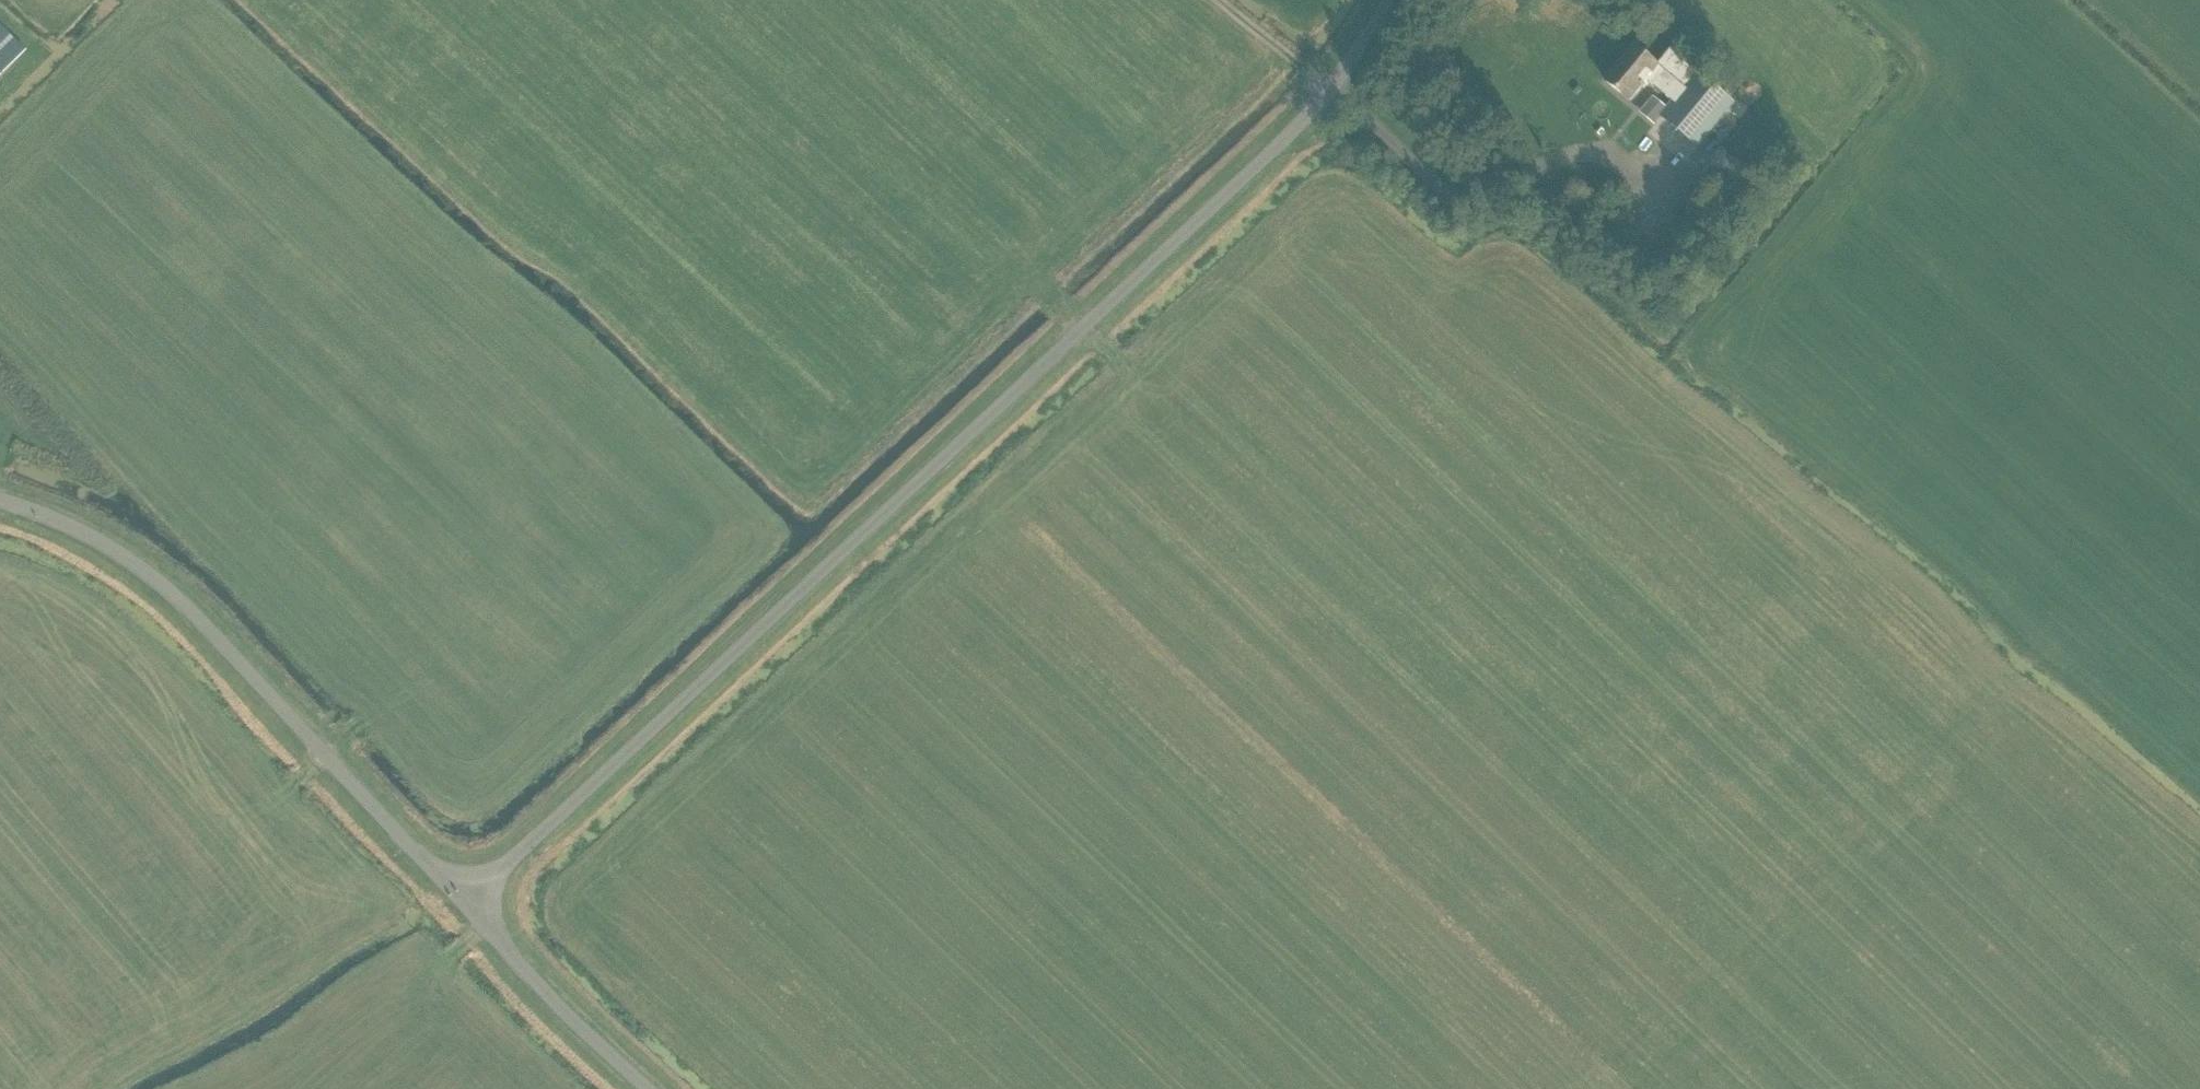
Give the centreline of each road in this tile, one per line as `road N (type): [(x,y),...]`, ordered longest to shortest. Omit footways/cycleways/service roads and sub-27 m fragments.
road 1 (unclassified): [(470,899),(1284,138),(1331,88),(1388,0)]
road 2 (unclassified): [(0,498),(81,528),(166,586),(470,899)]
road 3 (unclassified): [(470,899),(516,961),(648,1088)]
road 4 (track): [(1331,88),(1224,0)]

